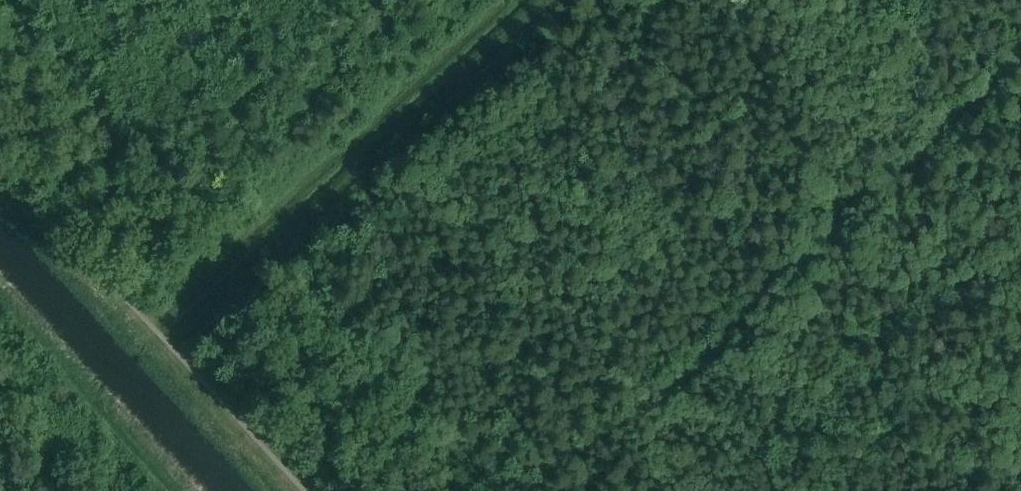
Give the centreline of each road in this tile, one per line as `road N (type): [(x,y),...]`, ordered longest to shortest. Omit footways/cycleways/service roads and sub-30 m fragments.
road 1 (track): [(535,490),(554,468),(696,377),(1020,72)]
road 2 (track): [(170,490),(0,306)]

